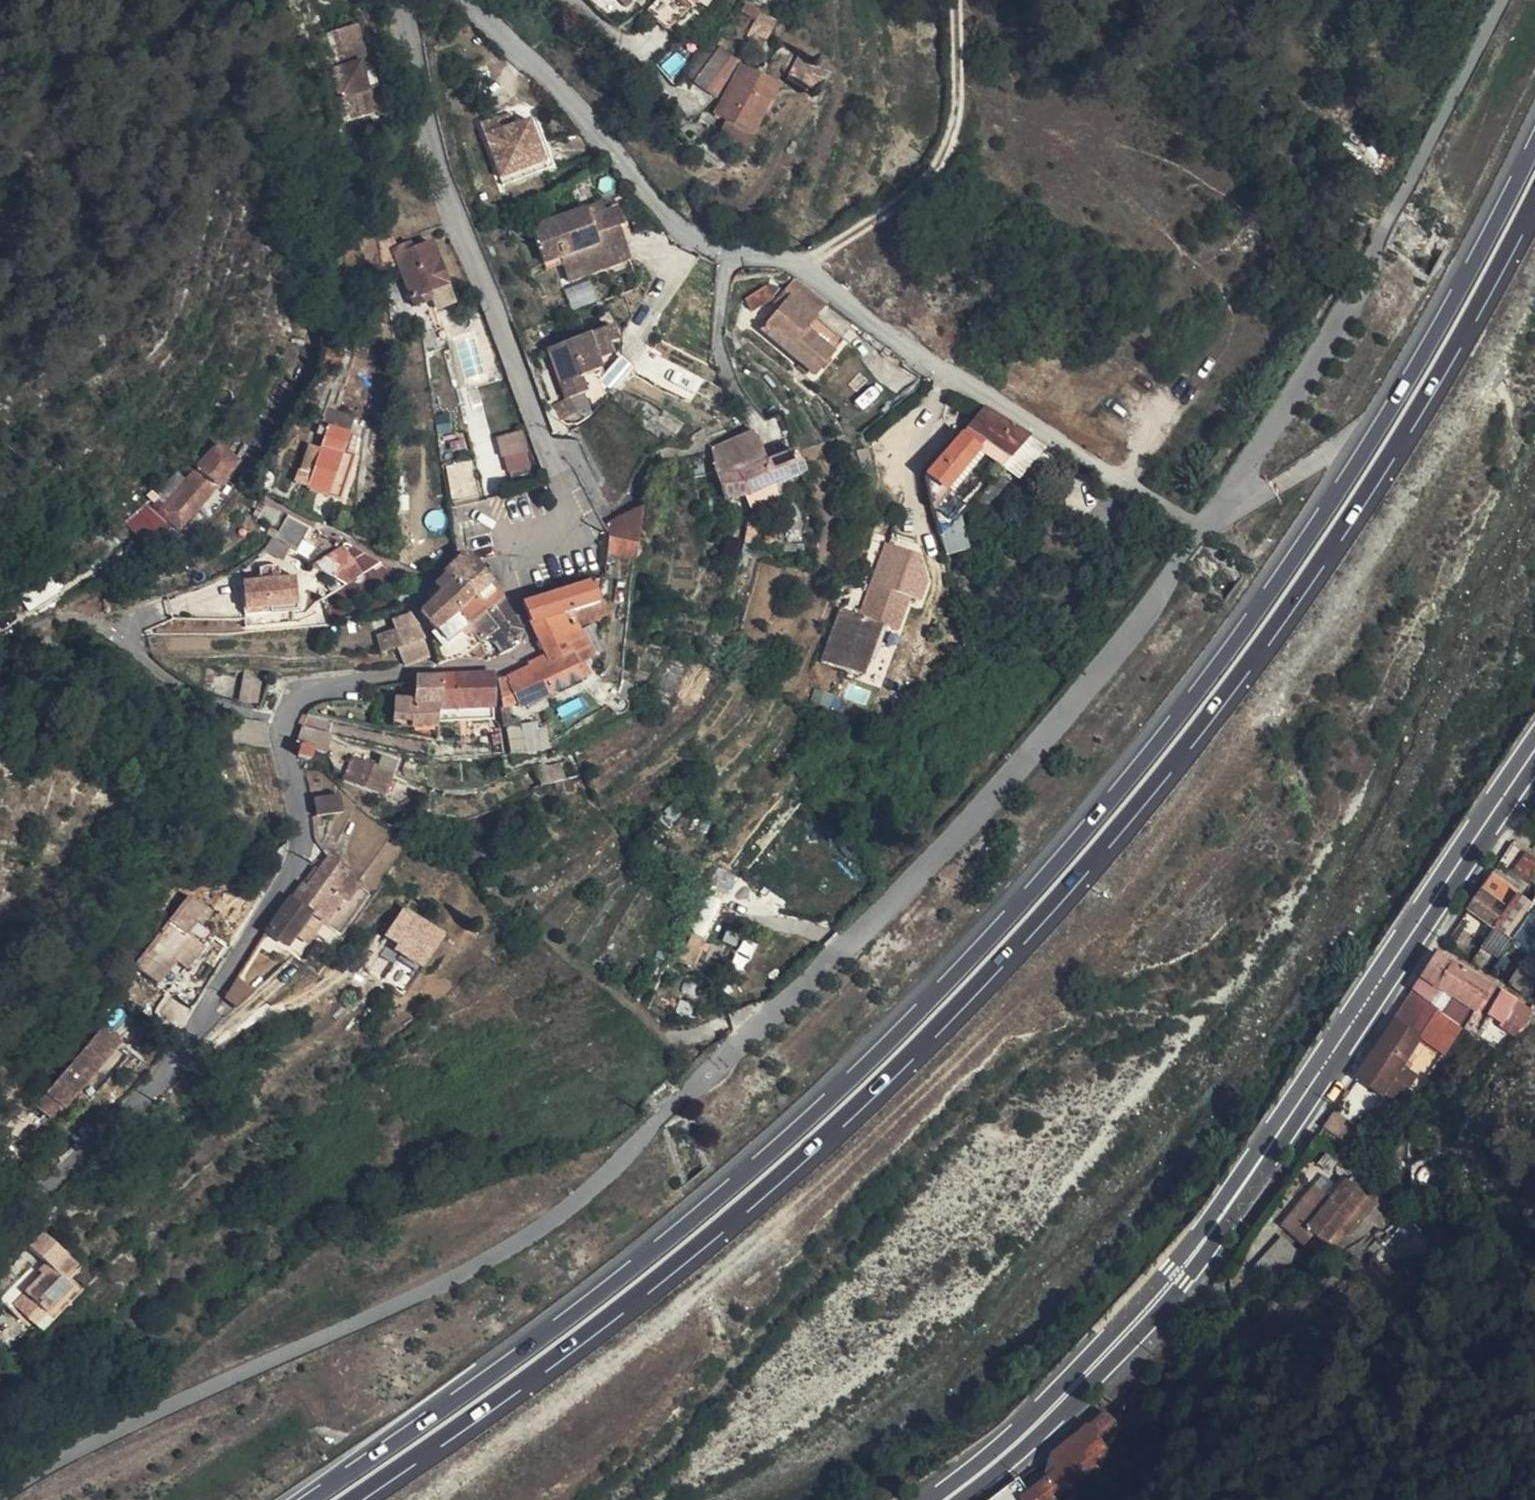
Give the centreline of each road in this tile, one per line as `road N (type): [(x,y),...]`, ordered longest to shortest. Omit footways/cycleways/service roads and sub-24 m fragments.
road 1 (primary): [(1534,148),(1340,495),(1207,683),(1076,845),(821,1108),(649,1253),(309,1499)]
road 2 (primary): [(348,1499),(660,1272),(832,1126),(1087,863),(1218,702),(1351,513),(1534,191)]
road 3 (unclassified): [(0,1257),(168,1052),(293,874),(300,844),(281,729),(290,701),(303,689),(490,676),(527,657),(508,595),(520,566),(568,514),(451,203),(400,0)]
road 4 (tertiary): [(1534,751),(1177,1275),(1010,1449),(946,1499)]
road 5 (residential): [(465,0),(559,87),(687,236),(799,266),(940,369),(1209,526)]
road 6 (track): [(799,266),(893,209),(941,162),(957,120),(957,0)]

